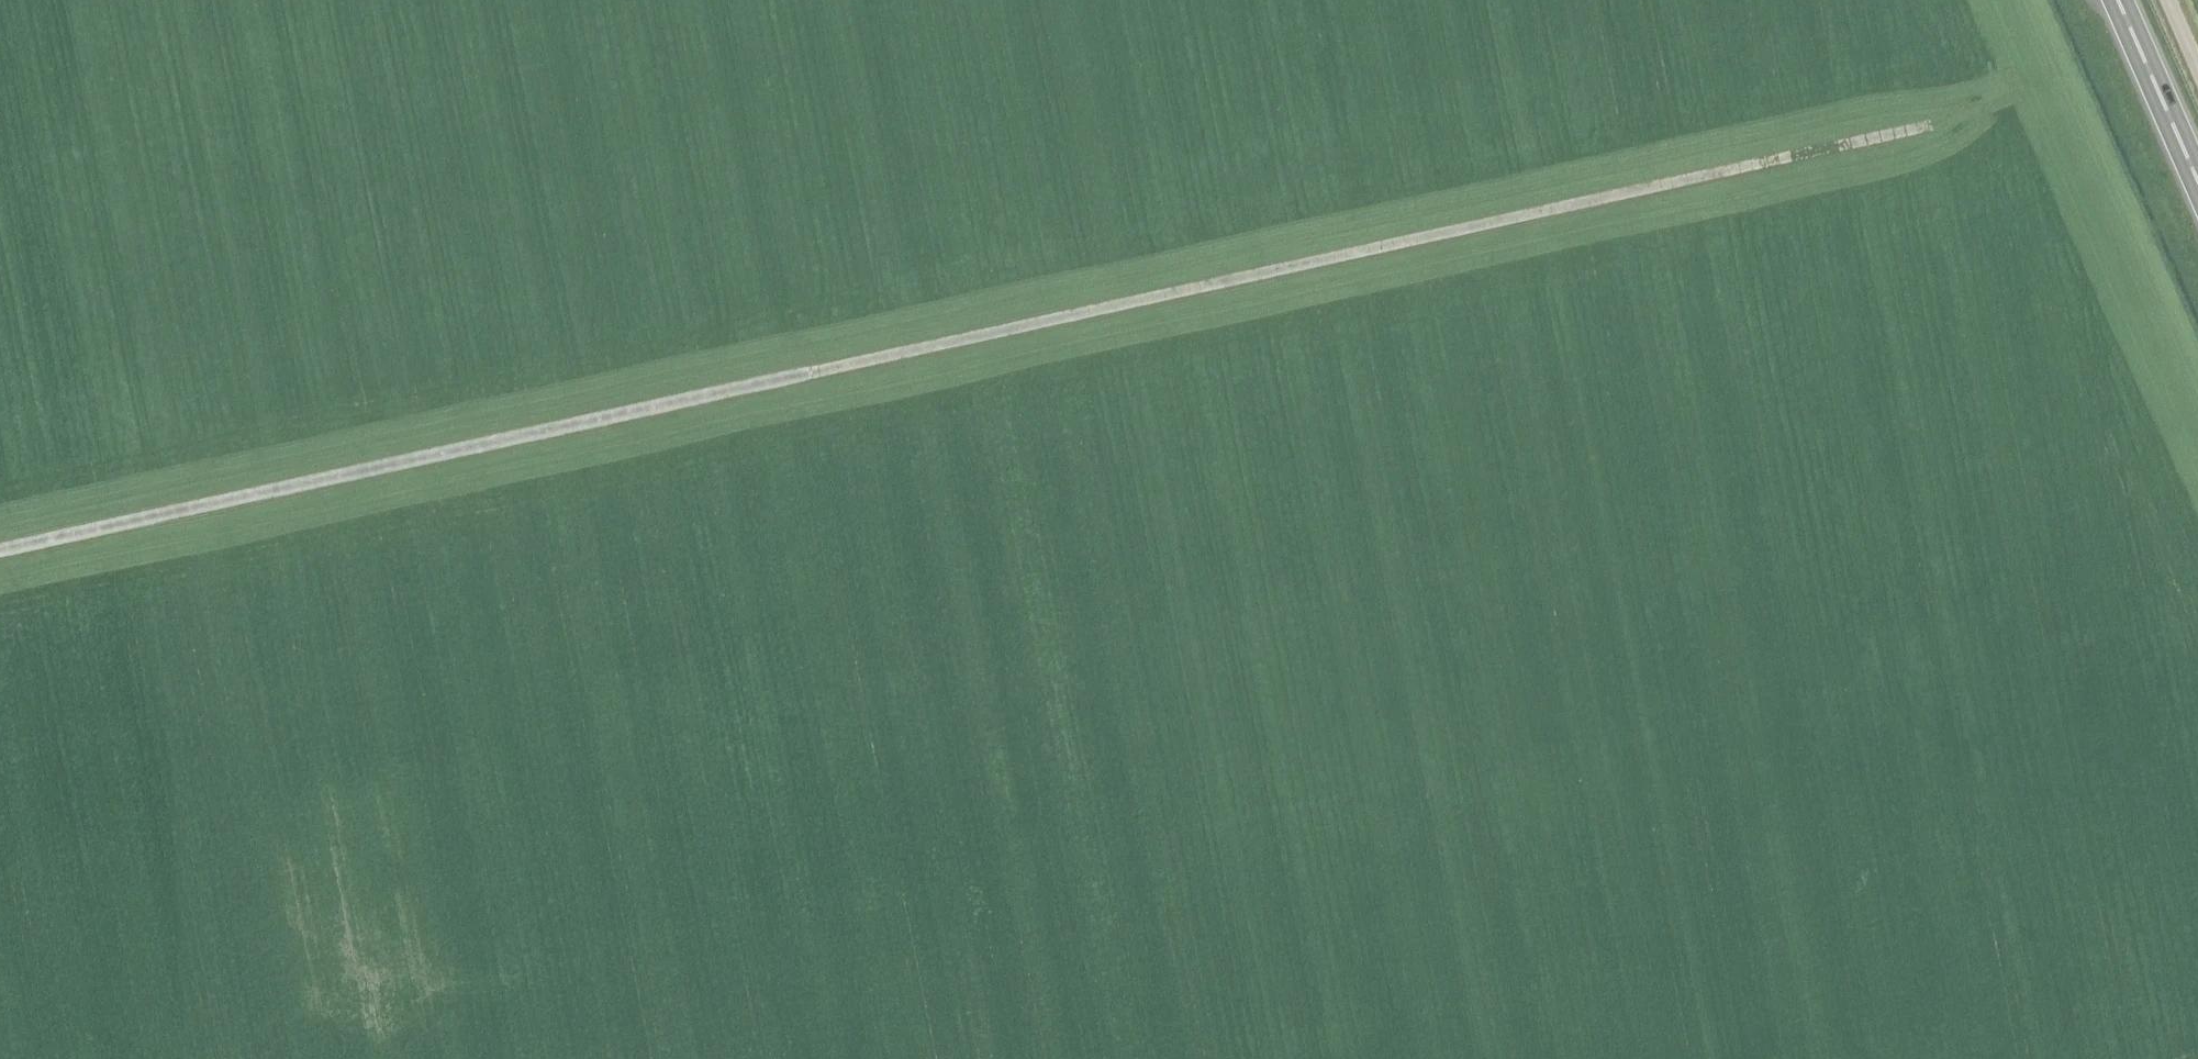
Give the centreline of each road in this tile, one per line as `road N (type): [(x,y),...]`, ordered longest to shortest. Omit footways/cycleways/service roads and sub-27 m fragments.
road 1 (trunk): [(2197,178),(2120,0)]

